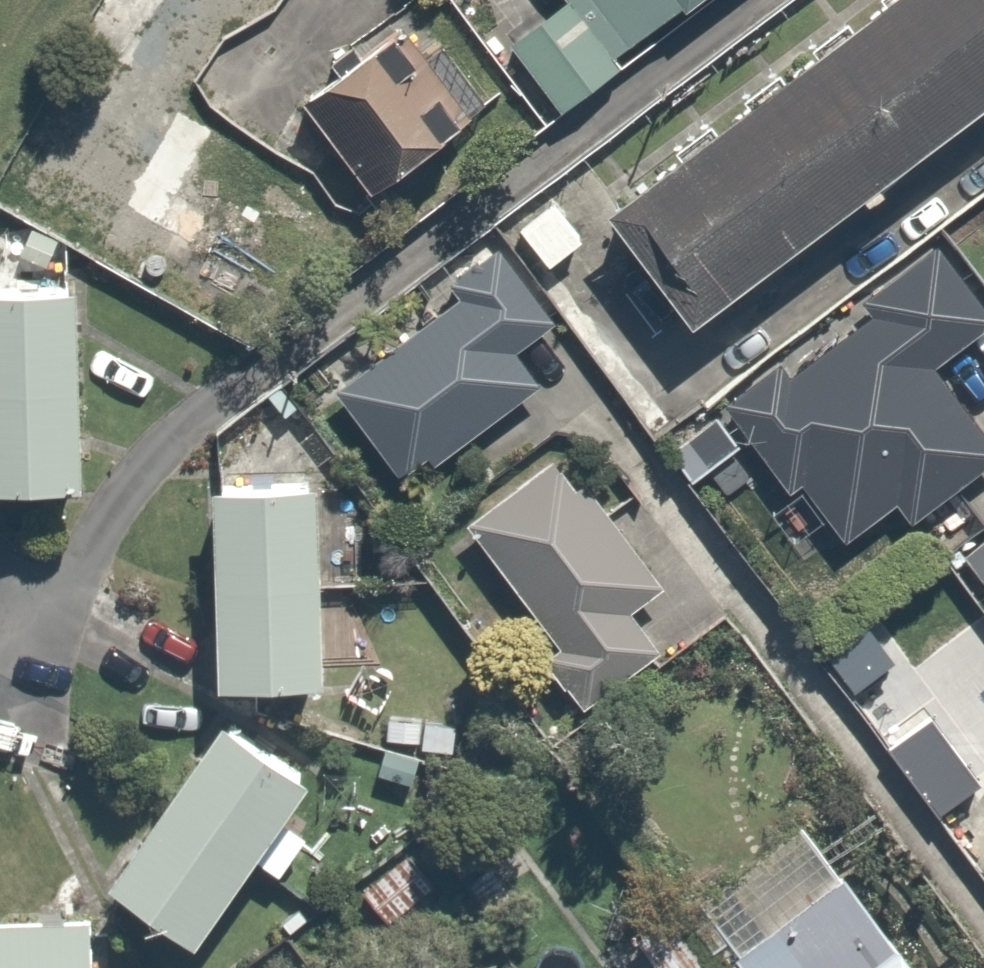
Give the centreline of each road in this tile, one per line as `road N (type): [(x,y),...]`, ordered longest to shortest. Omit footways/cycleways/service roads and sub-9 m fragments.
road 1 (residential): [(745,0),(255,368),(0,653)]

